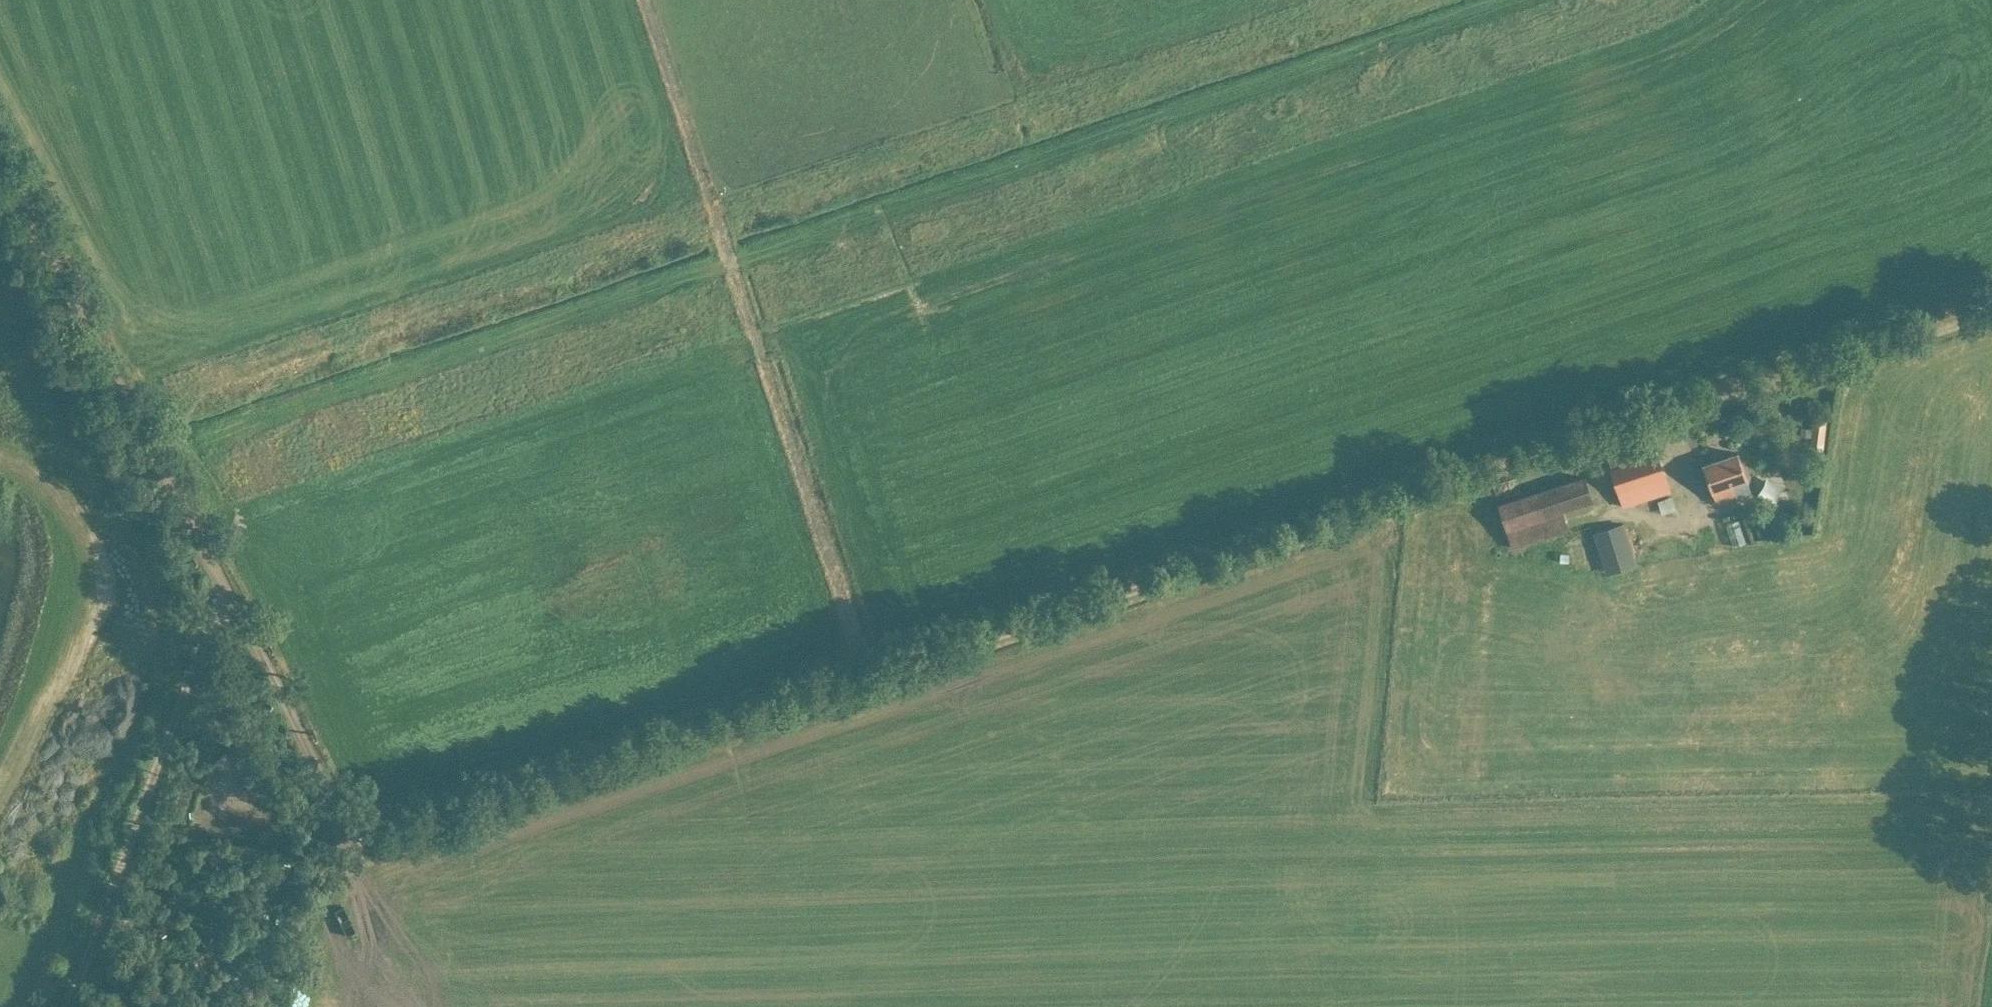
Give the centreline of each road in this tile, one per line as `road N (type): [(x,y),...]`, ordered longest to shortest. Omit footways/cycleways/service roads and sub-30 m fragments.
road 1 (track): [(224,591),(358,842),(389,846),(1670,421)]
road 2 (track): [(0,172),(224,591)]
road 3 (track): [(75,1006),(224,591)]
road 4 (unclassified): [(1670,421),(1991,322)]

